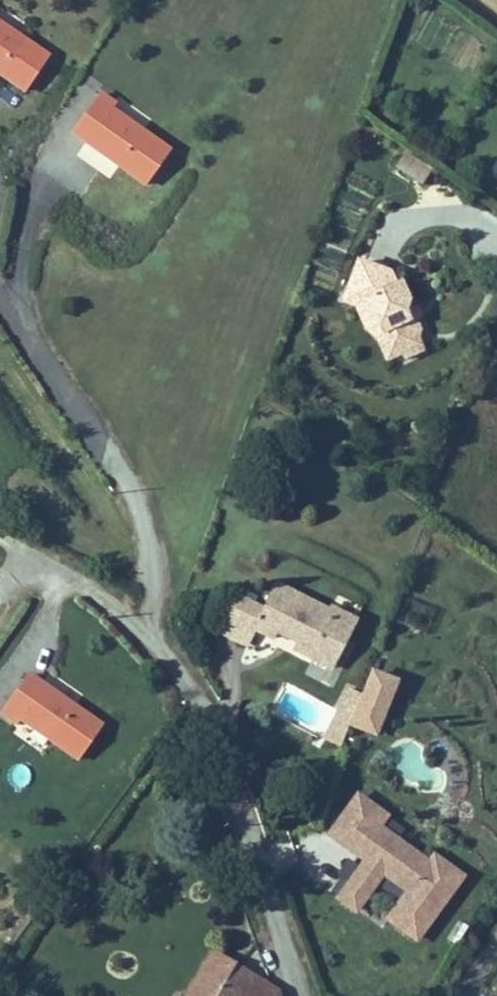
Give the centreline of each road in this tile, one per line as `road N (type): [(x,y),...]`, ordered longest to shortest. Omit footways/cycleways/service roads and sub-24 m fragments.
road 1 (unclassified): [(300,995),(212,735),(149,636)]
road 2 (track): [(0,351),(150,568)]

